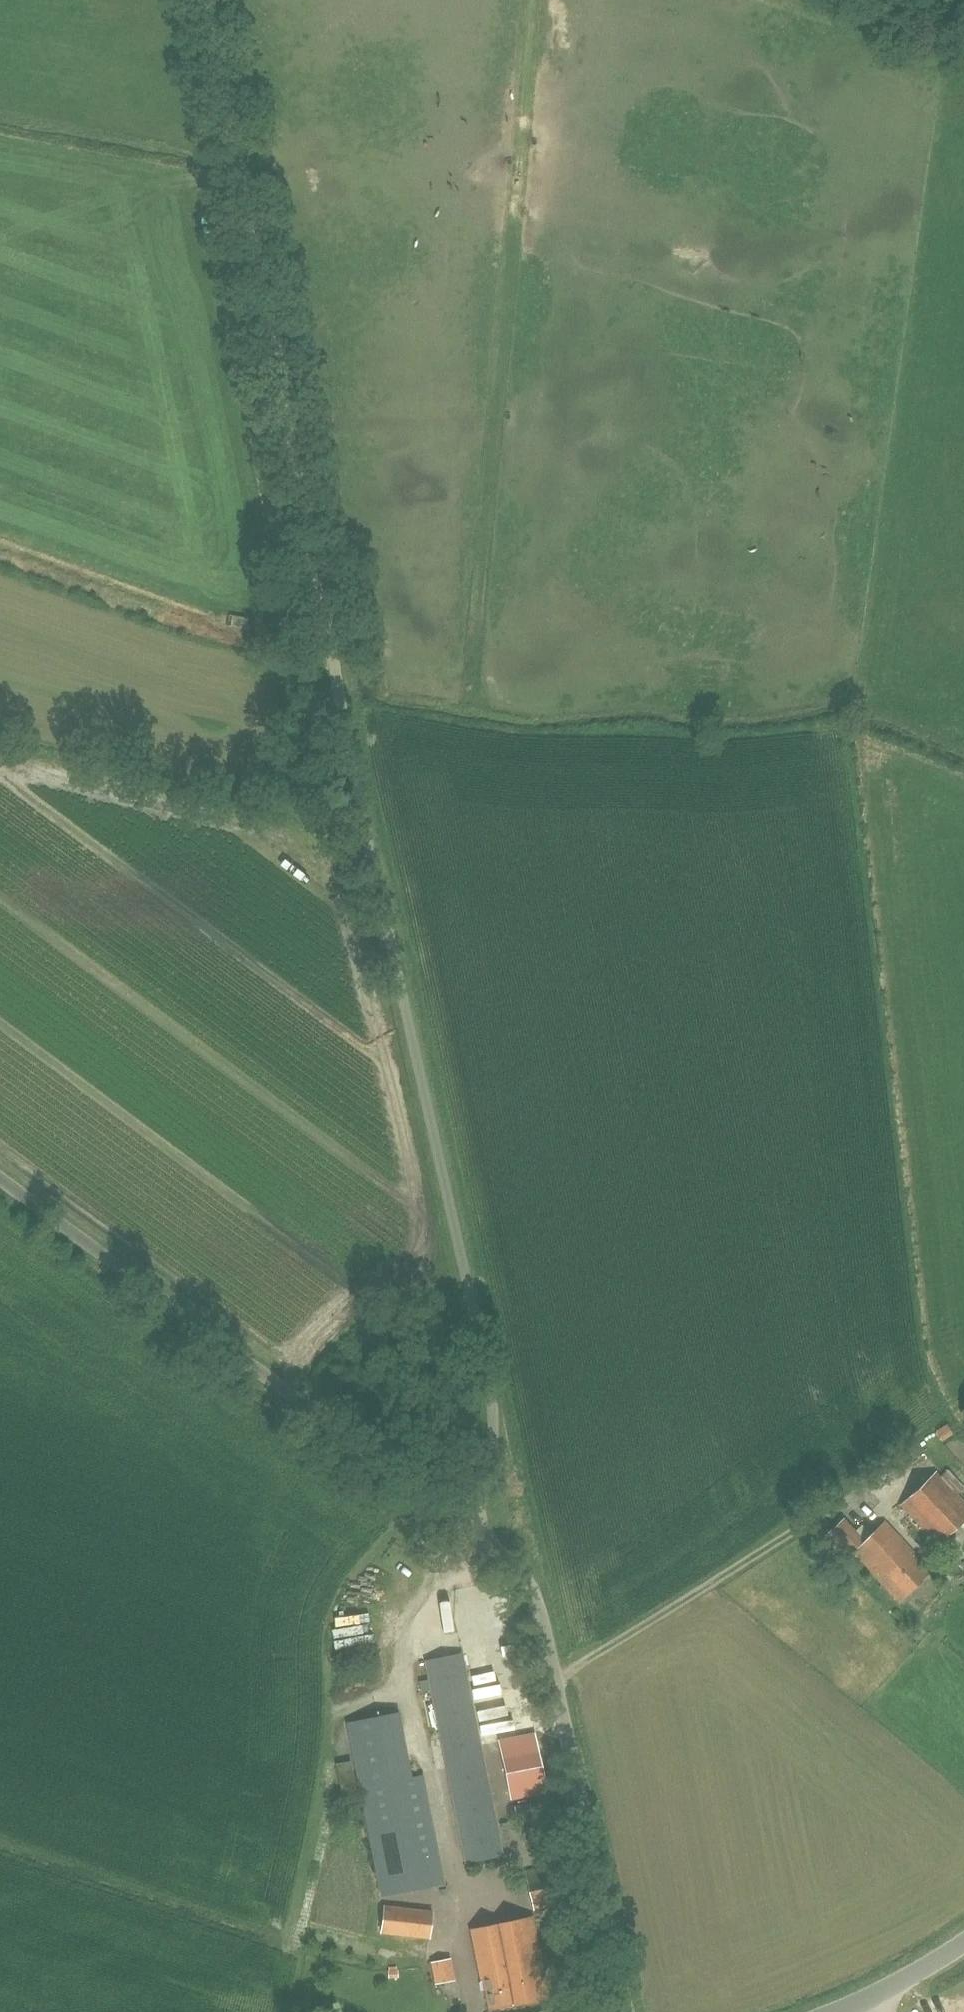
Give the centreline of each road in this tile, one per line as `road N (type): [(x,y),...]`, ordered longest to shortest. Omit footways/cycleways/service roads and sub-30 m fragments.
road 1 (unclassified): [(466,1525),(485,1469),(490,1412),(311,543)]
road 2 (unclassified): [(466,1525),(0,1182)]
road 3 (track): [(311,543),(205,0)]
road 4 (unclassified): [(632,2011),(537,1604),(524,1576),(466,1525)]
road 5 (tertiary): [(846,2011),(963,1944)]

